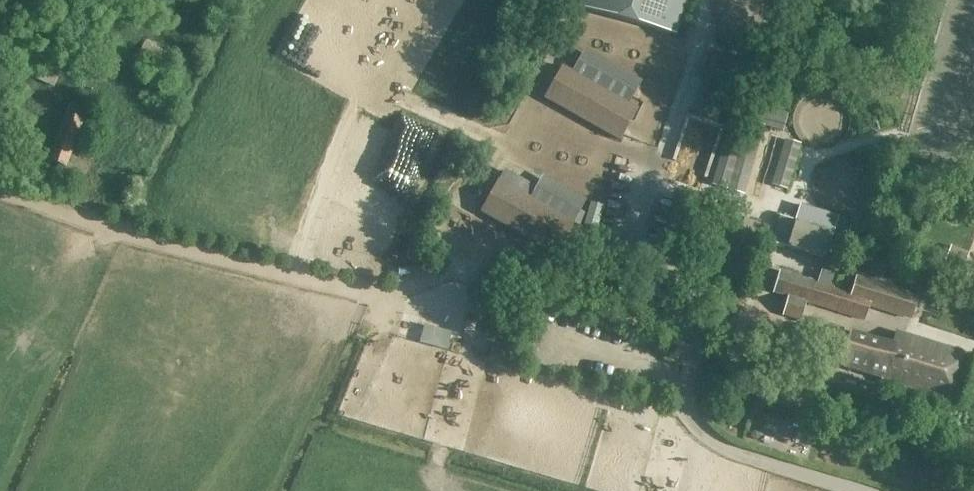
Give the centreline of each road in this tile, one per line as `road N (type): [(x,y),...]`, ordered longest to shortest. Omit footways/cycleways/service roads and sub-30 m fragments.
road 1 (track): [(0,192),(375,297),(409,284)]

